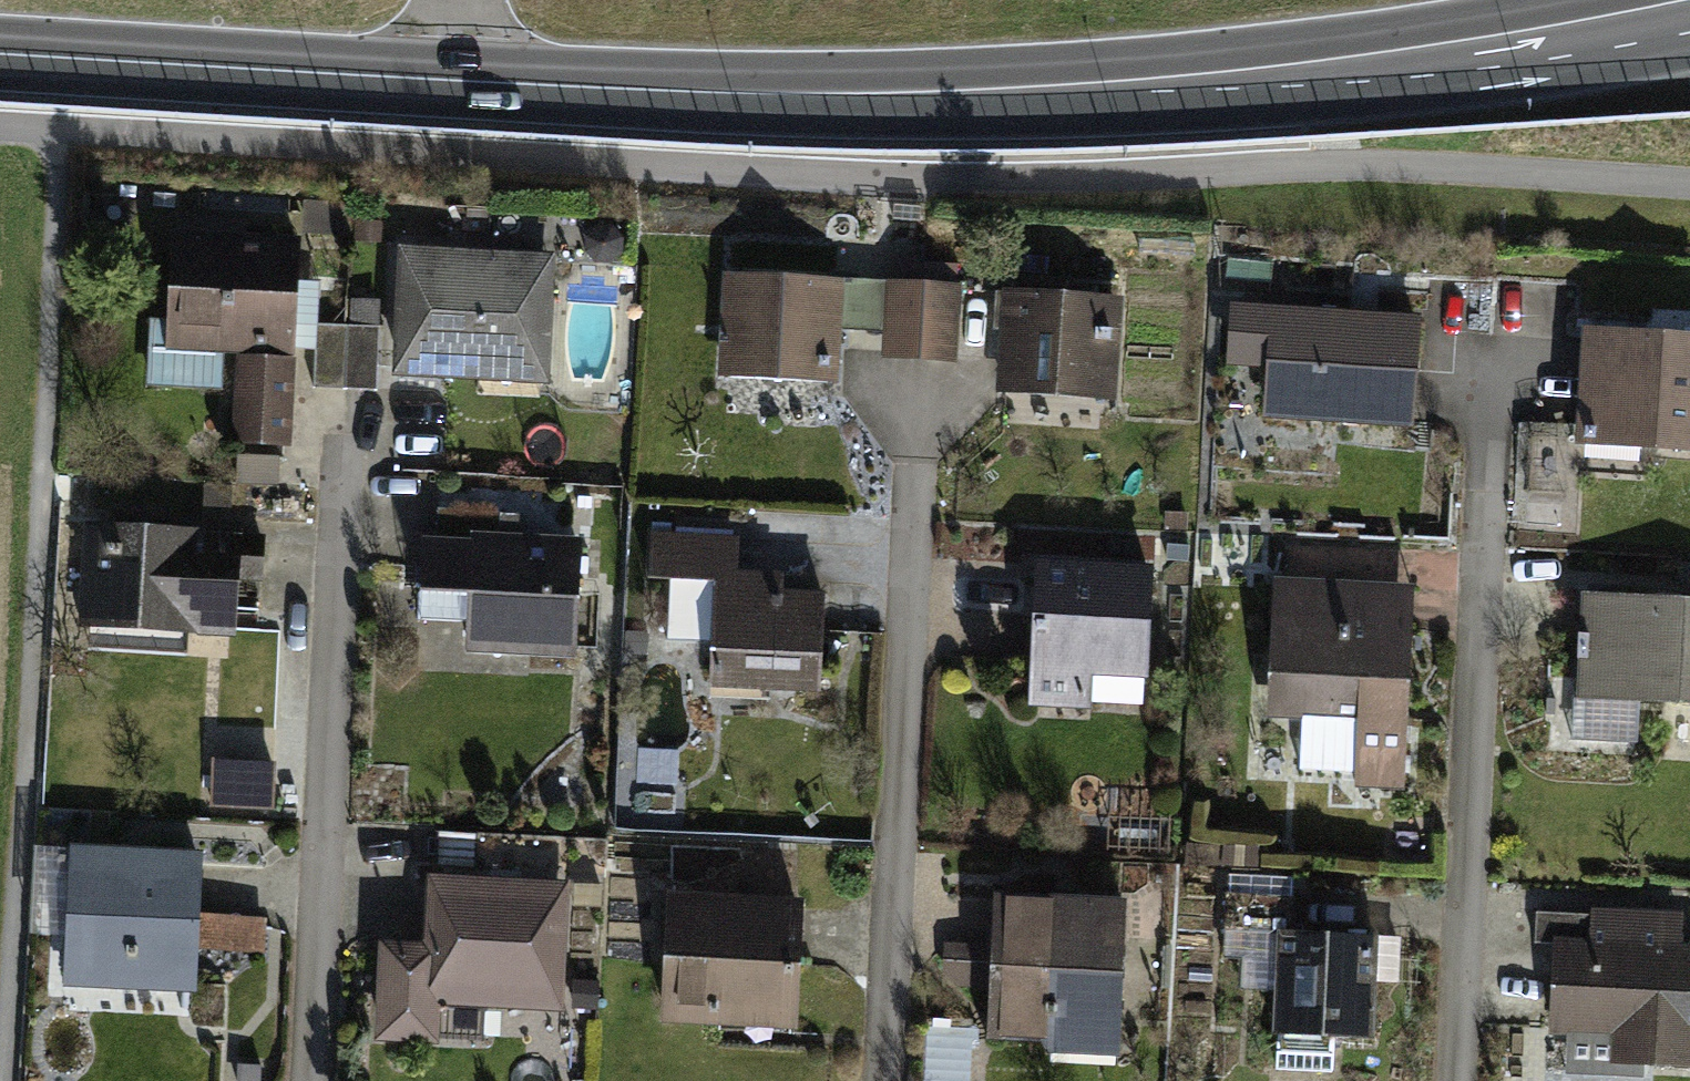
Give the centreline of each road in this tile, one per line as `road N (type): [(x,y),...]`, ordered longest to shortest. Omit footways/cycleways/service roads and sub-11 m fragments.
road 1 (secondary): [(0,55),(843,97),(1147,86),(1441,61),(1689,16)]
road 2 (residential): [(1500,312),(1461,1080)]
road 3 (residential): [(927,420),(888,1080)]
road 4 (residential): [(359,430),(321,1080)]

